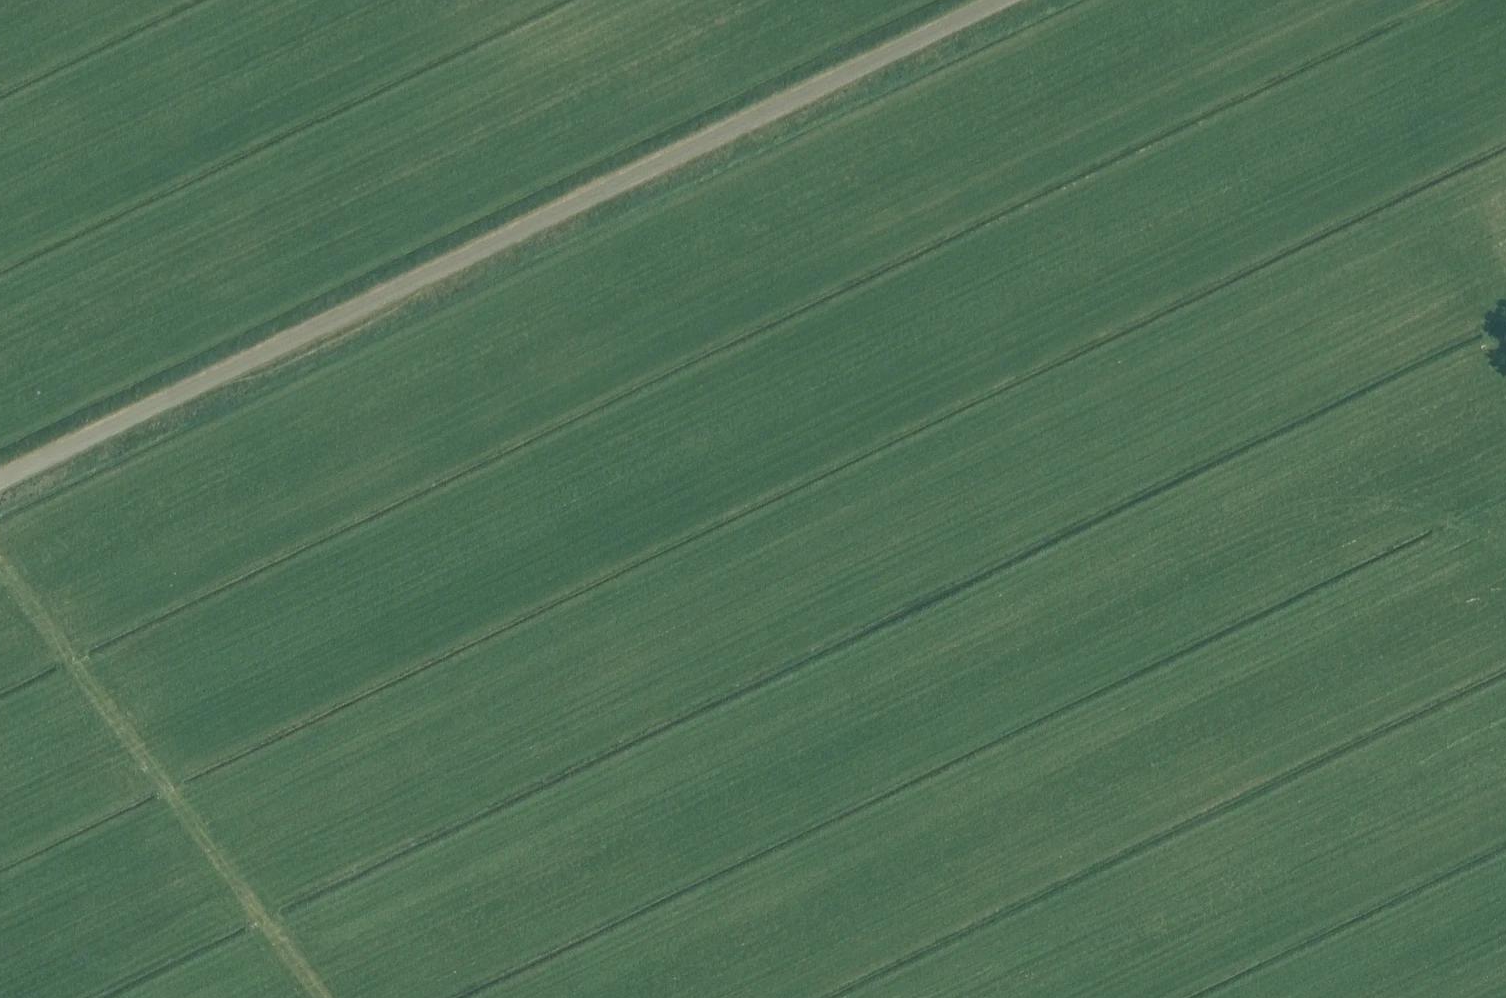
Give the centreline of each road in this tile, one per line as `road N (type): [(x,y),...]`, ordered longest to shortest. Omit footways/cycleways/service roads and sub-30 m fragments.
road 1 (unclassified): [(0,479),(998,0)]
road 2 (track): [(0,557),(329,997)]

